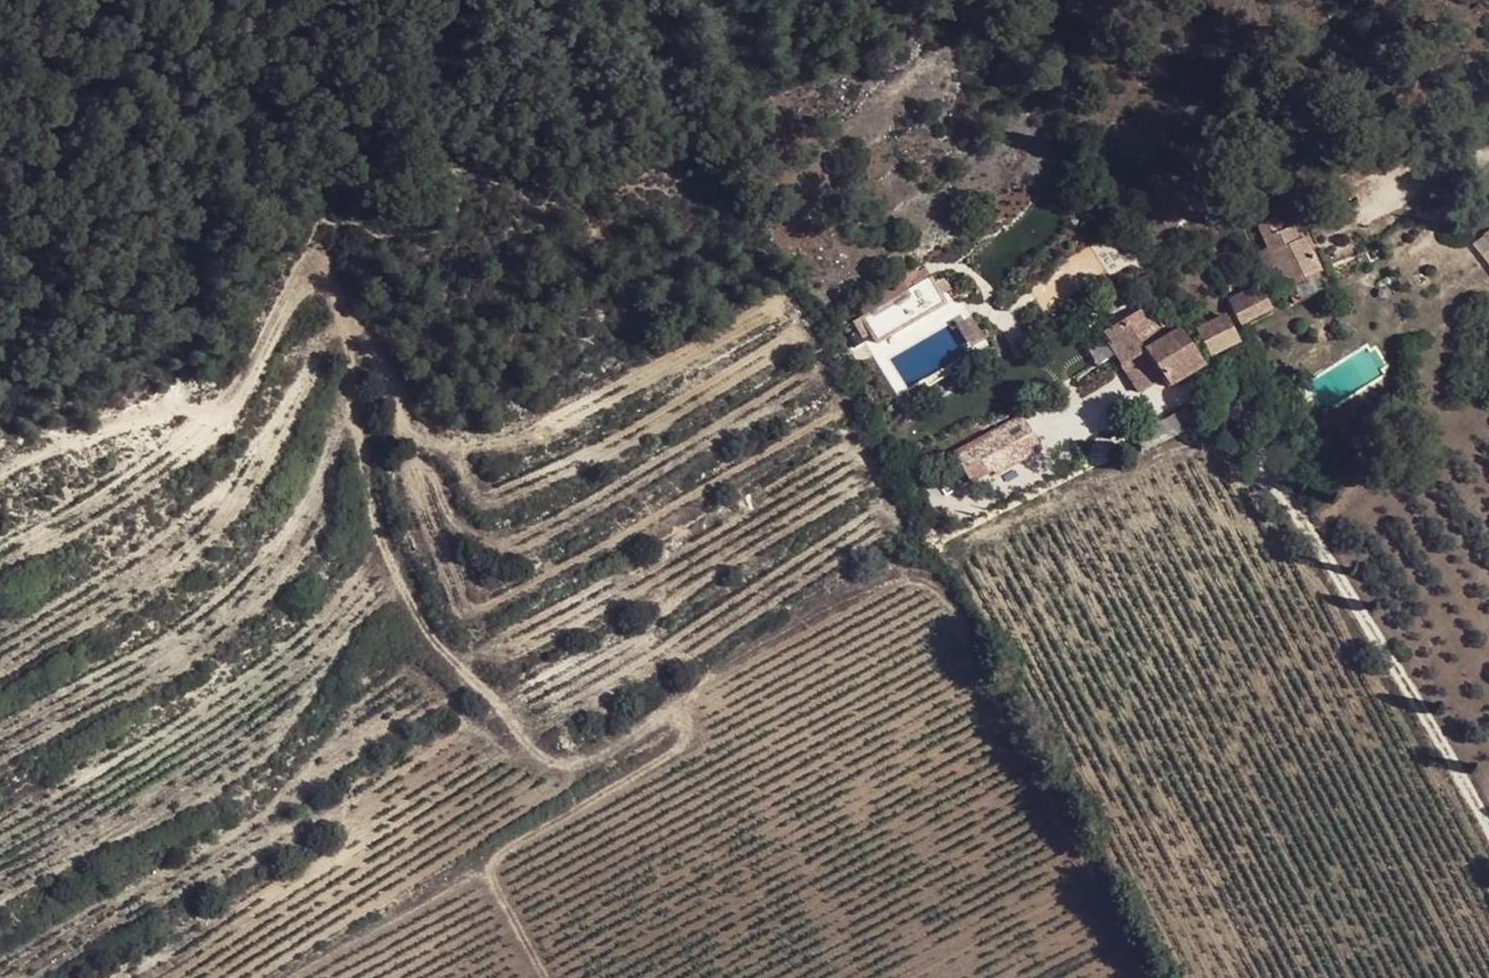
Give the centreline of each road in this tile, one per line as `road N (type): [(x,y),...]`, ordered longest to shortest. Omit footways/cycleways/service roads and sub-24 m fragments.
road 1 (track): [(543,977),(495,889),(492,864),(677,749),(681,720),(654,717),(597,760),(567,765),(539,756),(426,631),(377,528),(350,352),(328,292),(315,287),(293,301),(220,412),(150,415),(0,477)]
road 2 (track): [(1196,399),(1330,567),(1488,831)]
road 3 (track): [(296,977),(490,874)]

